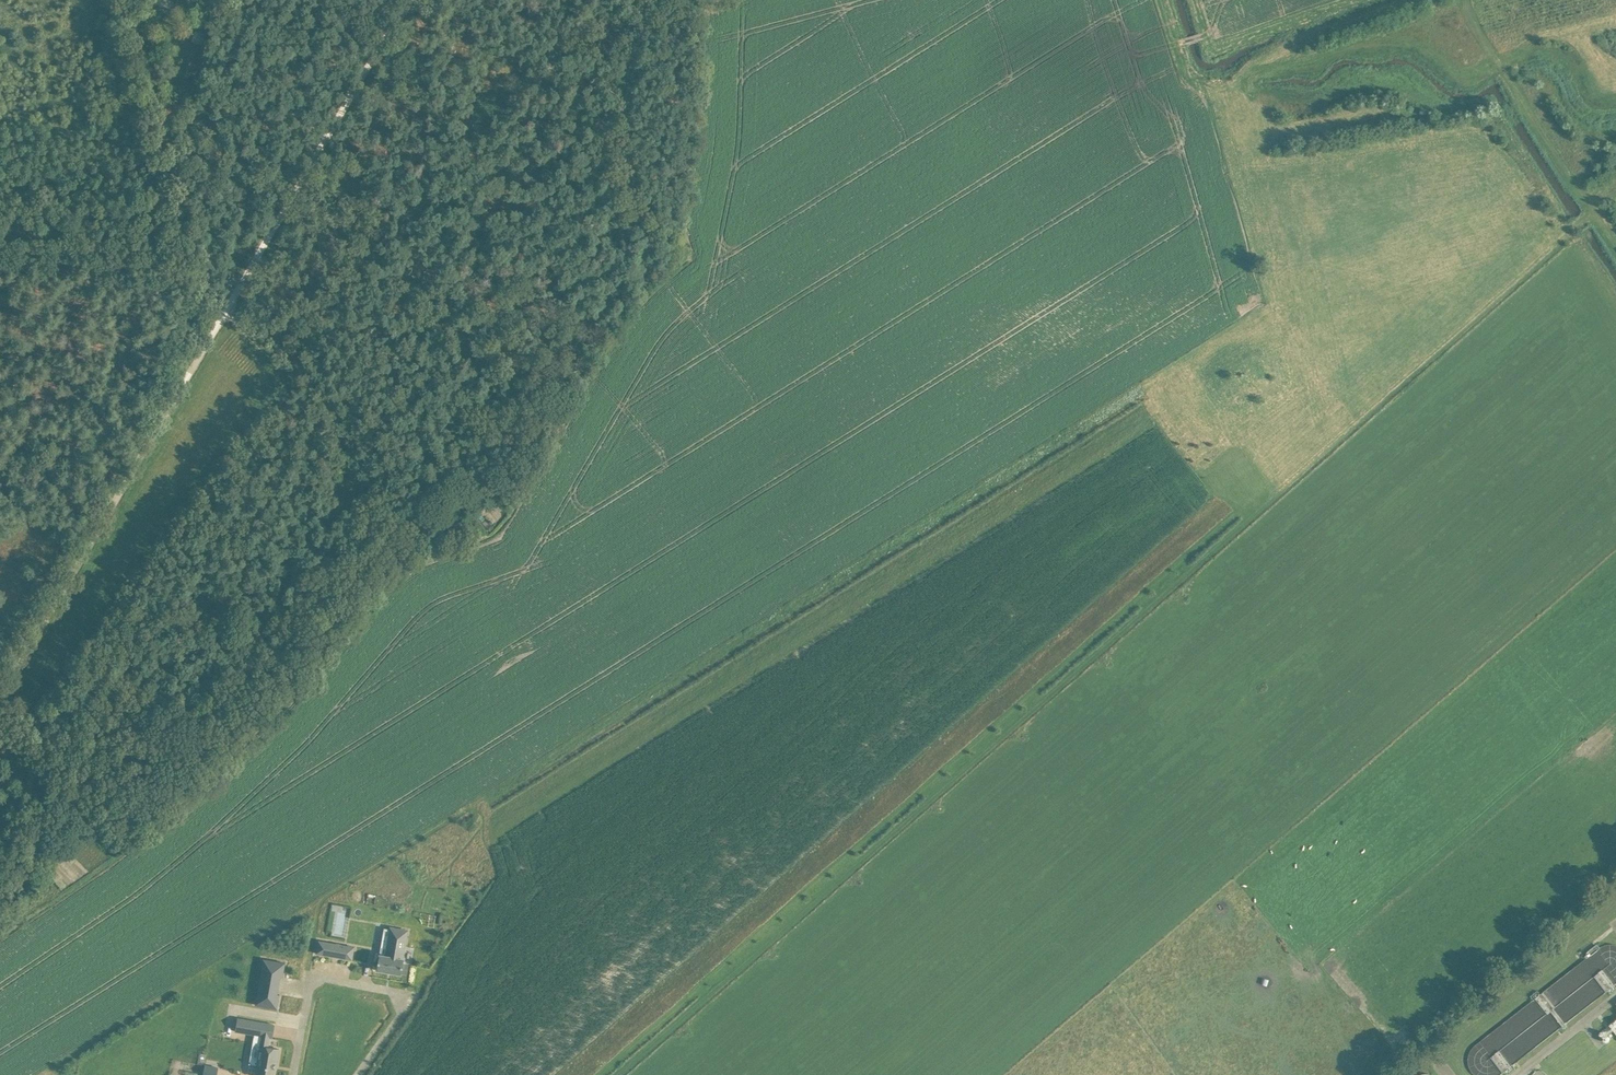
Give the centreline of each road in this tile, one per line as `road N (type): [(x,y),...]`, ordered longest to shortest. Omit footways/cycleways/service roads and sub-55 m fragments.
road 1 (track): [(620,1074),(1597,212)]
road 2 (unclassified): [(0,698),(413,0)]
road 3 (track): [(1615,554),(1010,1074)]
road 4 (unclassified): [(357,1074),(406,999),(327,978)]

